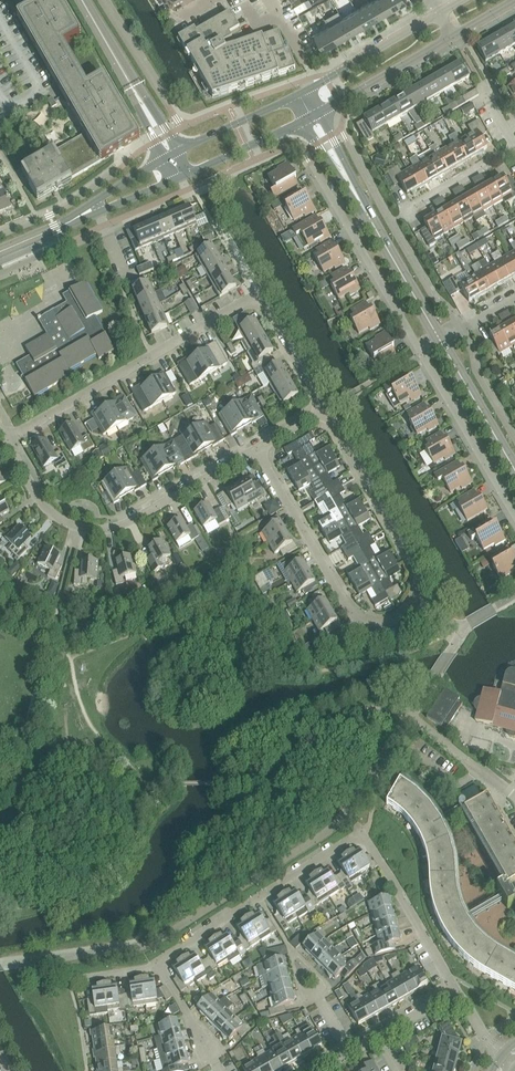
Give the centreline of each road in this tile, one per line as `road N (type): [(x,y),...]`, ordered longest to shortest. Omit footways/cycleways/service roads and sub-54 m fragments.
road 1 (residential): [(457,991),(362,831),(156,963)]
road 2 (residential): [(349,230),(514,515)]
road 3 (residential): [(4,439),(43,504),(95,530),(132,521),(256,448)]
road 4 (residential): [(4,439),(259,294)]
road 5 (residential): [(419,593),(390,621),(351,611),(256,448)]
road 6 (residential): [(419,593),(414,560),(325,409)]
road 7 (tertiary): [(171,155),(82,0)]
road 8 (tertiary): [(438,14),(299,94)]
road 9 (tertiary): [(312,116),(451,37)]
road 10 (tertiary): [(514,471),(441,342)]
road 11 (tertiary): [(181,176),(312,116)]
road 12 (tertiary): [(441,342),(370,218)]
road 13 (tertiary): [(299,94),(171,155)]
road 14 (residential): [(325,409),(259,294)]
road 15 (residential): [(222,1070),(156,963)]
road 16 (residential): [(406,210),(514,148)]
road 17 (residential): [(352,1051),(457,991)]

